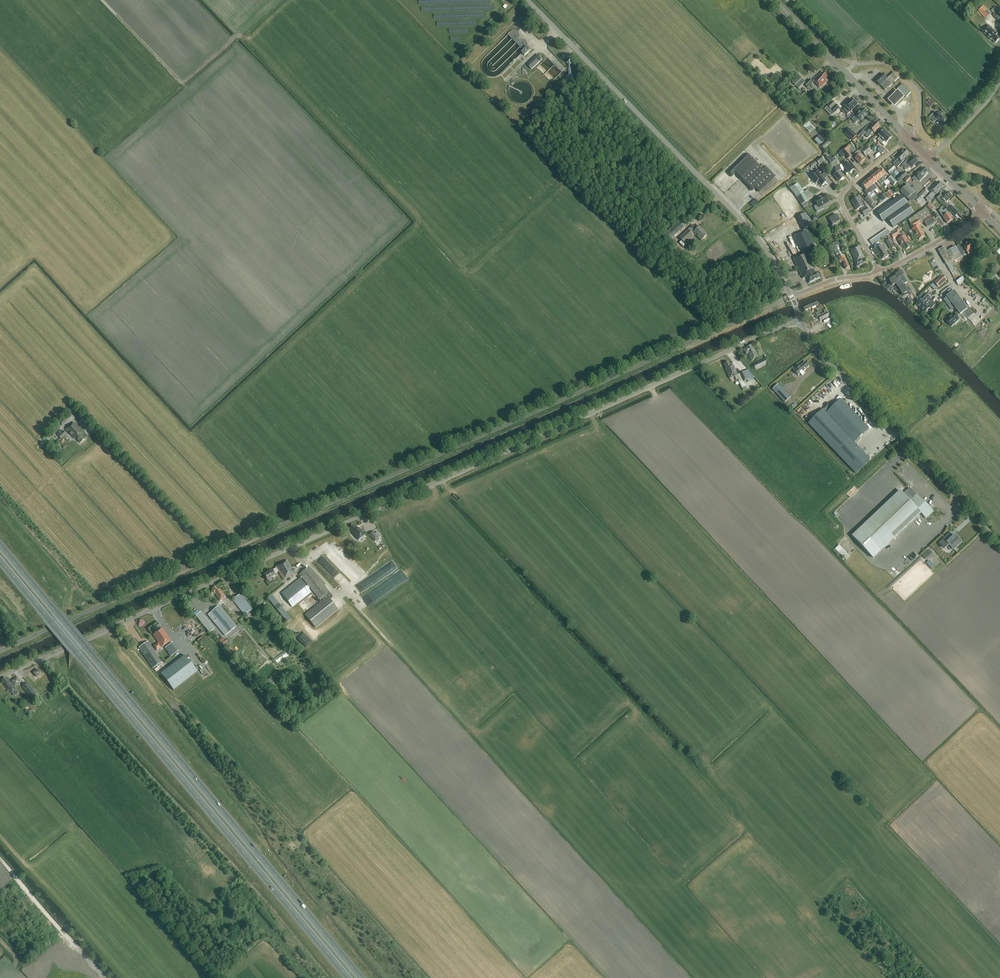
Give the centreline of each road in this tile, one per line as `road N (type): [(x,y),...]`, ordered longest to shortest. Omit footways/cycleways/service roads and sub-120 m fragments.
road 1 (unclassified): [(0,678),(800,320)]
road 2 (unclassified): [(0,652),(790,297)]
road 3 (trunk): [(361,977),(0,545)]
road 4 (trunk): [(0,561),(348,977)]
road 5 (unclassified): [(790,297),(738,217),(527,0)]
road 6 (unclassified): [(999,546),(819,354),(800,320)]
road 7 (tertiary): [(907,136),(774,0)]
road 8 (residential): [(879,270),(842,194),(907,136)]
road 9 (residential): [(879,270),(984,213)]

